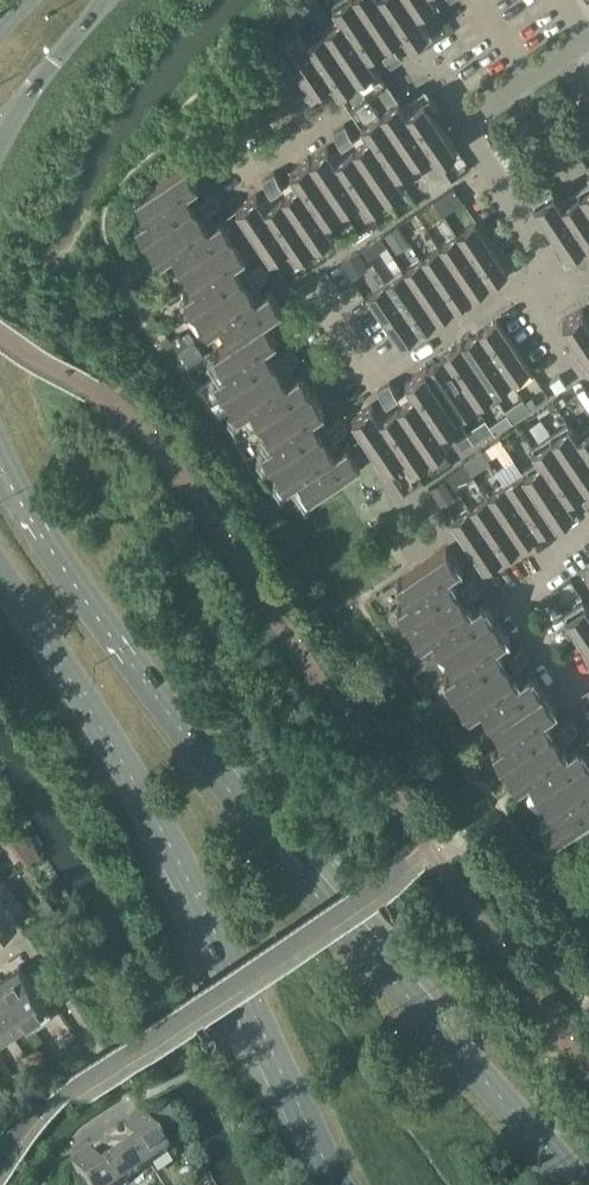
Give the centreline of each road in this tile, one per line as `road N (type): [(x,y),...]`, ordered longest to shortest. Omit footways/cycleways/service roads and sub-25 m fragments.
road 1 (tertiary): [(572,1184),(219,779),(0,466)]
road 2 (tertiary): [(0,573),(110,735),(332,1184)]
road 3 (residential): [(468,119),(434,65),(408,65),(256,178),(220,124)]
road 4 (residential): [(302,282),(361,368),(392,369),(521,287)]
road 5 (residential): [(579,677),(520,593),(588,548)]
road 6 (tertiary): [(0,140),(102,0)]
road 7 (residential): [(561,261),(468,119)]
road 8 (residential): [(468,119),(588,39)]

